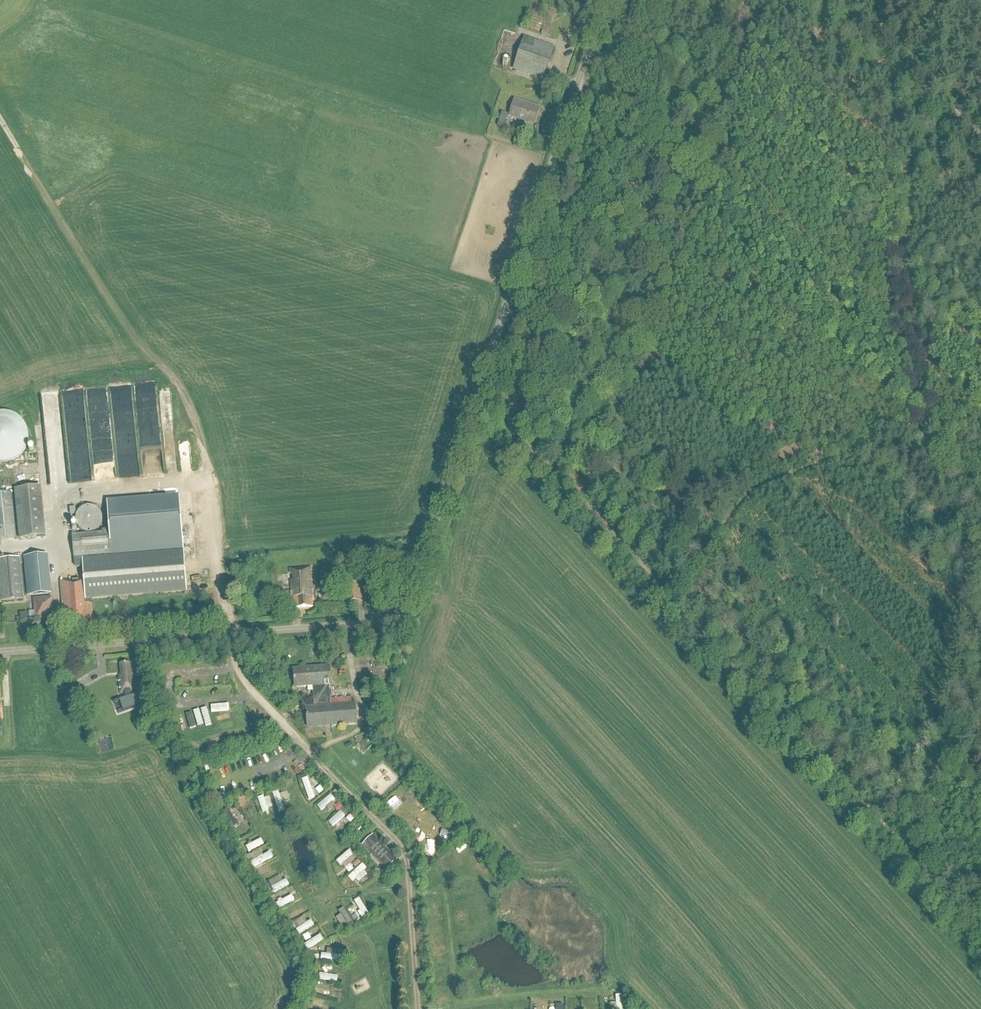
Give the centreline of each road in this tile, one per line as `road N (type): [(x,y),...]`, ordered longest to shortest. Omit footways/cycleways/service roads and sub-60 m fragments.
road 1 (unclassified): [(0,652),(366,626),(399,615),(605,0)]
road 2 (track): [(516,436),(657,0)]
road 3 (track): [(980,930),(671,597)]
road 4 (track): [(923,425),(900,281),(936,0)]
road 5 (track): [(671,597),(752,493),(923,425)]
road 6 (track): [(409,886),(313,902),(297,887),(273,830),(282,819),(310,816),(323,834),(333,883)]
road 7 (track): [(671,597),(516,436)]
road 8 (track): [(839,0),(980,136)]
road 9 (track): [(980,566),(923,425)]
road 10 (track): [(467,1008),(605,990)]
road 11 (track): [(915,860),(980,741)]

